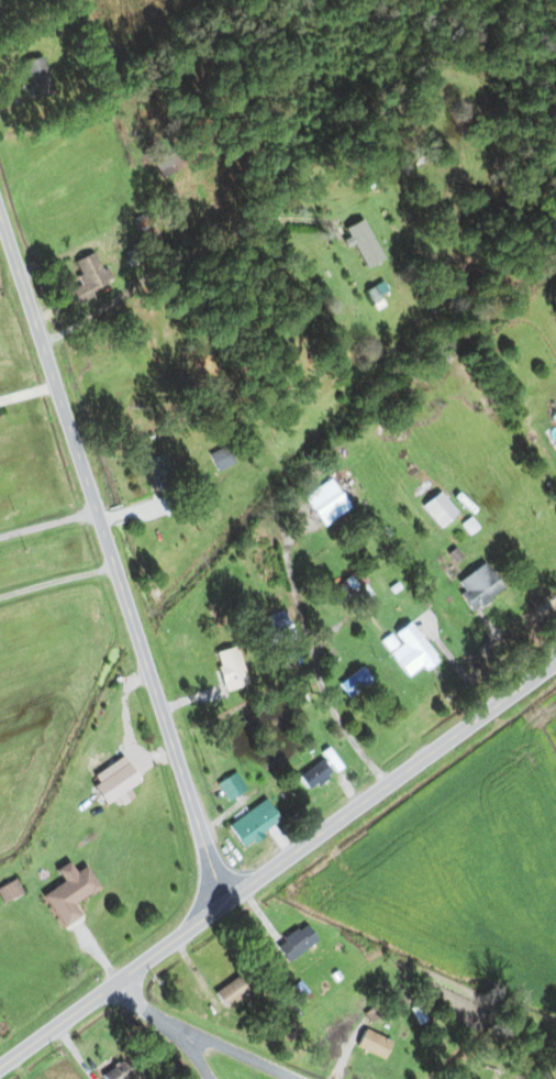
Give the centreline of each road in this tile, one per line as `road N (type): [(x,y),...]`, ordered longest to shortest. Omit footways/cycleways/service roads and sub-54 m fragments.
road 1 (residential): [(224,904),(0,211)]
road 2 (primary): [(0,1066),(555,661)]
road 3 (residential): [(496,1078),(198,922)]
road 4 (residential): [(395,1078),(179,935)]
road 5 (residential): [(146,959),(257,1078)]
road 6 (residential): [(113,983),(208,1078)]

